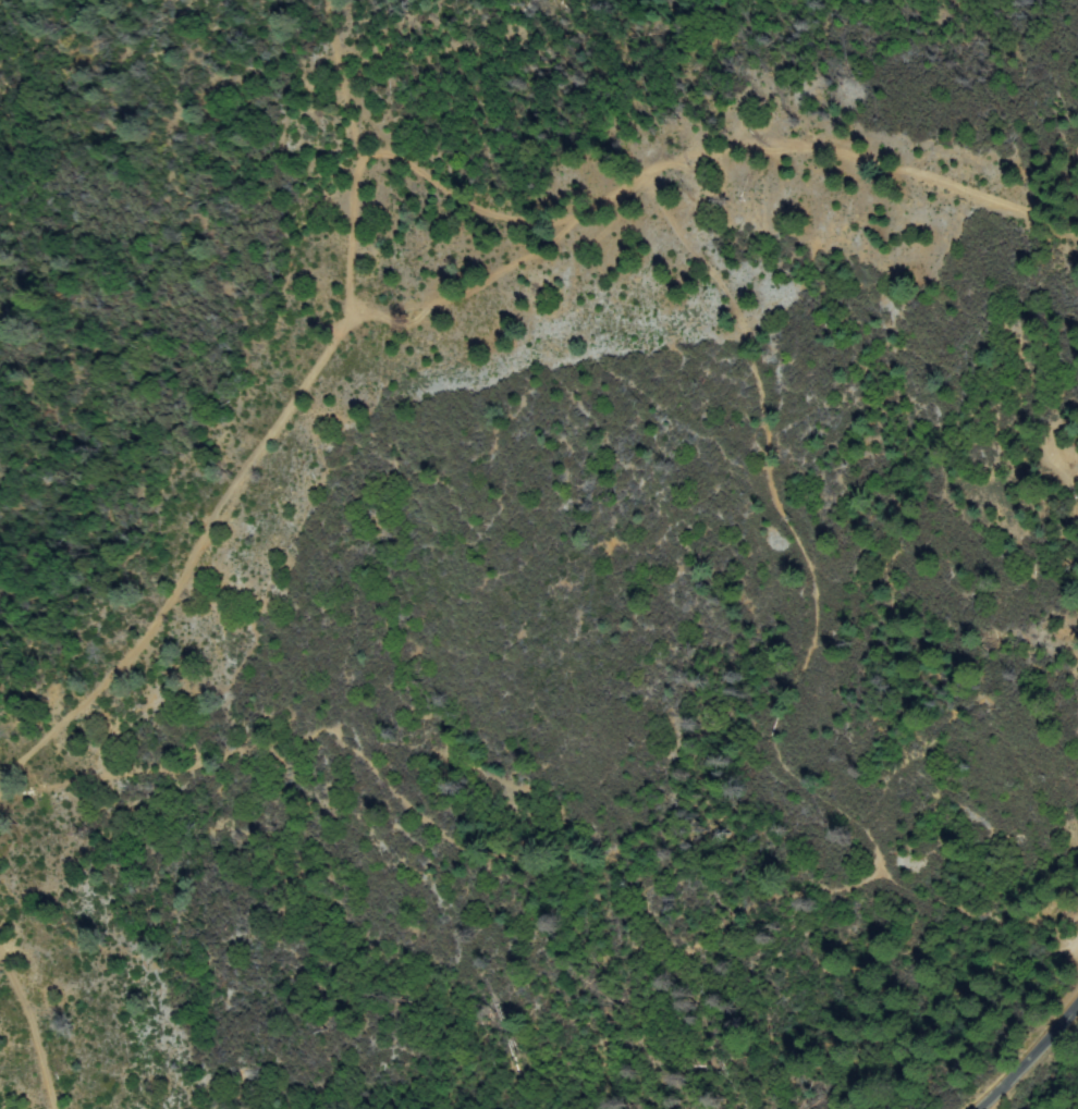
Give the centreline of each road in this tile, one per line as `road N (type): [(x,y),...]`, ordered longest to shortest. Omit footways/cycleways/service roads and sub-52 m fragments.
road 1 (track): [(0,788),(166,615),(332,350),(347,300),(358,173),(367,164),(384,161),(467,209),(531,231),(588,222),(708,164),(816,162),(1077,242)]
road 2 (residential): [(984,1108),(1077,1008)]
road 3 (track): [(44,1108),(0,983)]

